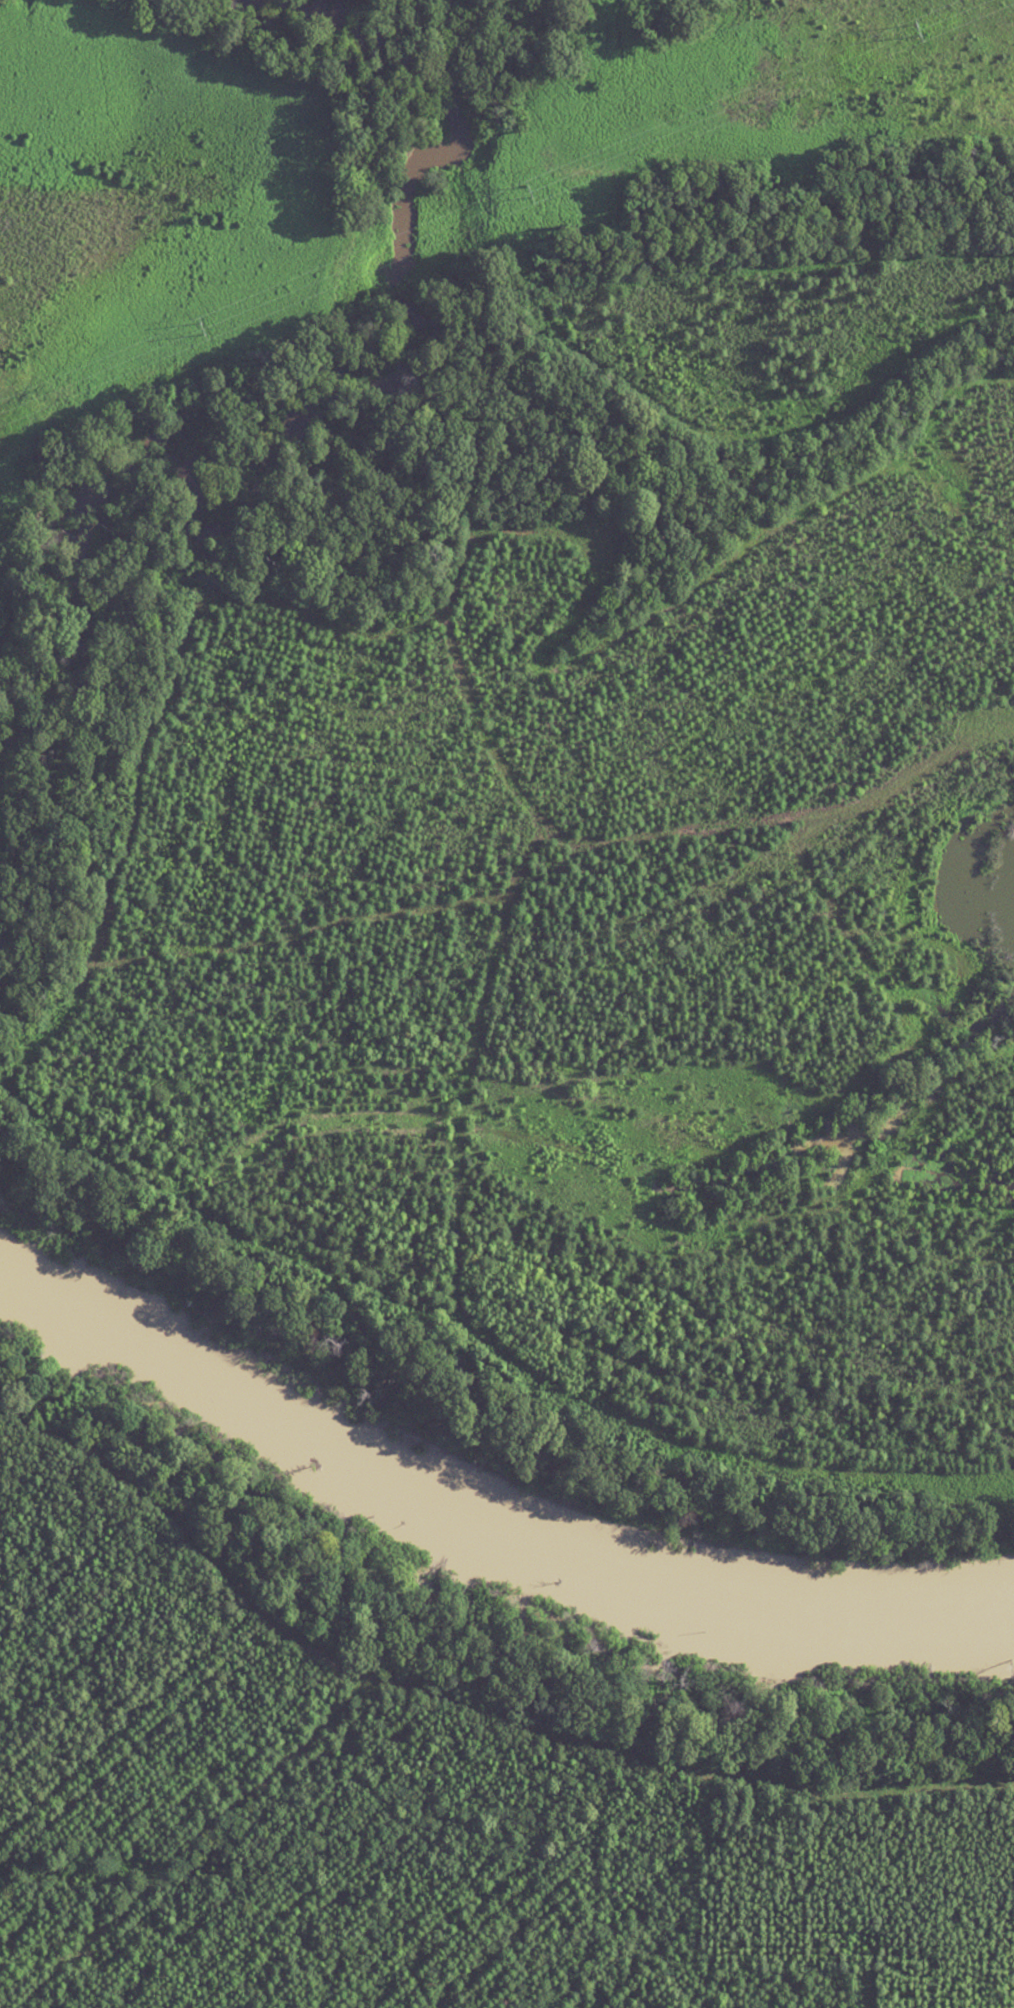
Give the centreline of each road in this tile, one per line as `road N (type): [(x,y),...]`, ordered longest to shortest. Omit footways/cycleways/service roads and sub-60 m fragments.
road 1 (track): [(818,181),(1013,168)]

